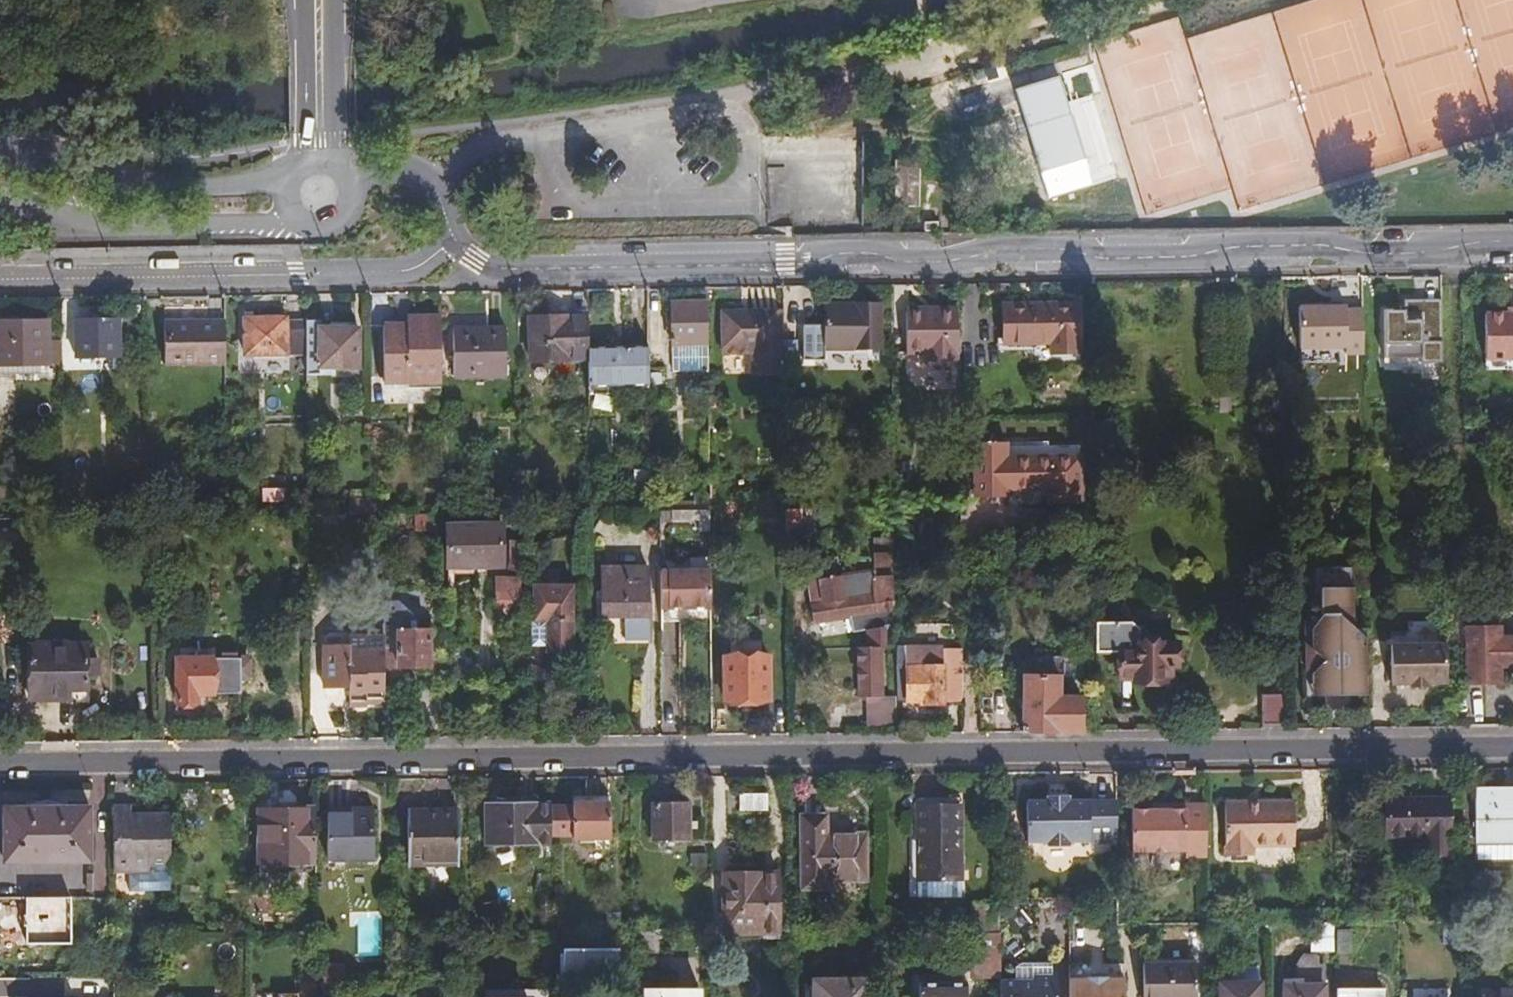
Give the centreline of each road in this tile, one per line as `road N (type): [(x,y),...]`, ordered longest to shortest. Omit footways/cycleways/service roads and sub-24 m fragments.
road 1 (residential): [(1512,749),(0,763)]
road 2 (tertiary): [(452,238),(474,261),(520,270),(809,265),(837,254),(956,260),(1002,250),(1189,257),(1240,245),(1317,244),(1370,255),(1512,242)]
road 3 (residential): [(452,238),(421,265),(394,272),(0,273)]
road 4 (secondary): [(0,196),(133,226),(299,219)]
road 5 (secondary): [(295,175),(157,187),(86,158),(0,150)]
road 6 (tertiary): [(348,185),(375,168),(418,174),(433,186),(452,238)]
road 7 (trunk): [(305,0),(307,130)]
road 8 (trunk): [(336,128),(334,0)]

